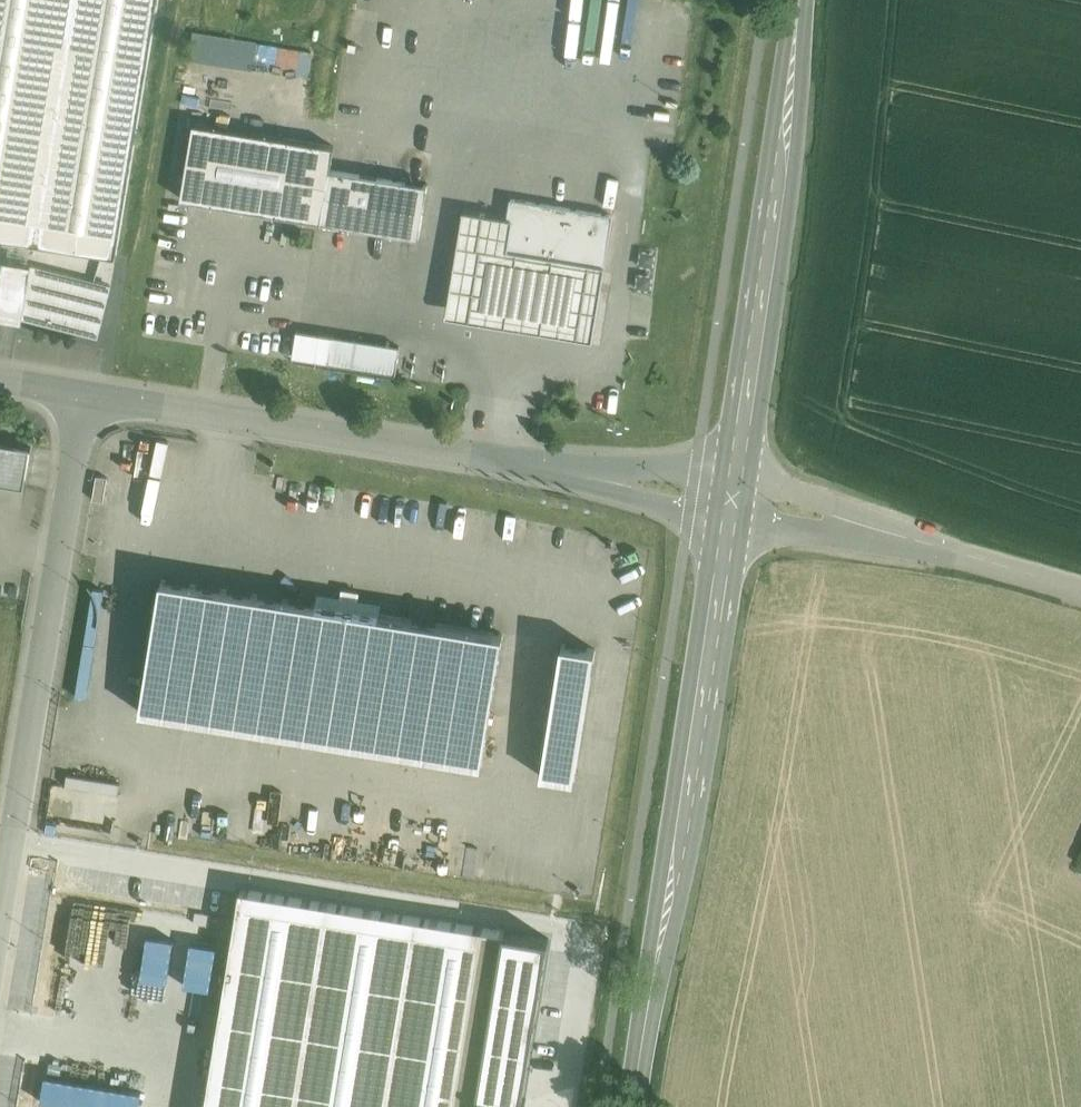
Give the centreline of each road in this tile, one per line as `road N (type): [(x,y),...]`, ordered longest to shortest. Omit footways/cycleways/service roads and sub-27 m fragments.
road 1 (unclassified): [(90,395),(733,505)]
road 2 (secondary): [(733,505),(635,1106)]
road 3 (secondary): [(799,0),(733,505)]
road 4 (residential): [(17,822),(90,395)]
road 5 (unclassified): [(733,505),(1080,585)]

